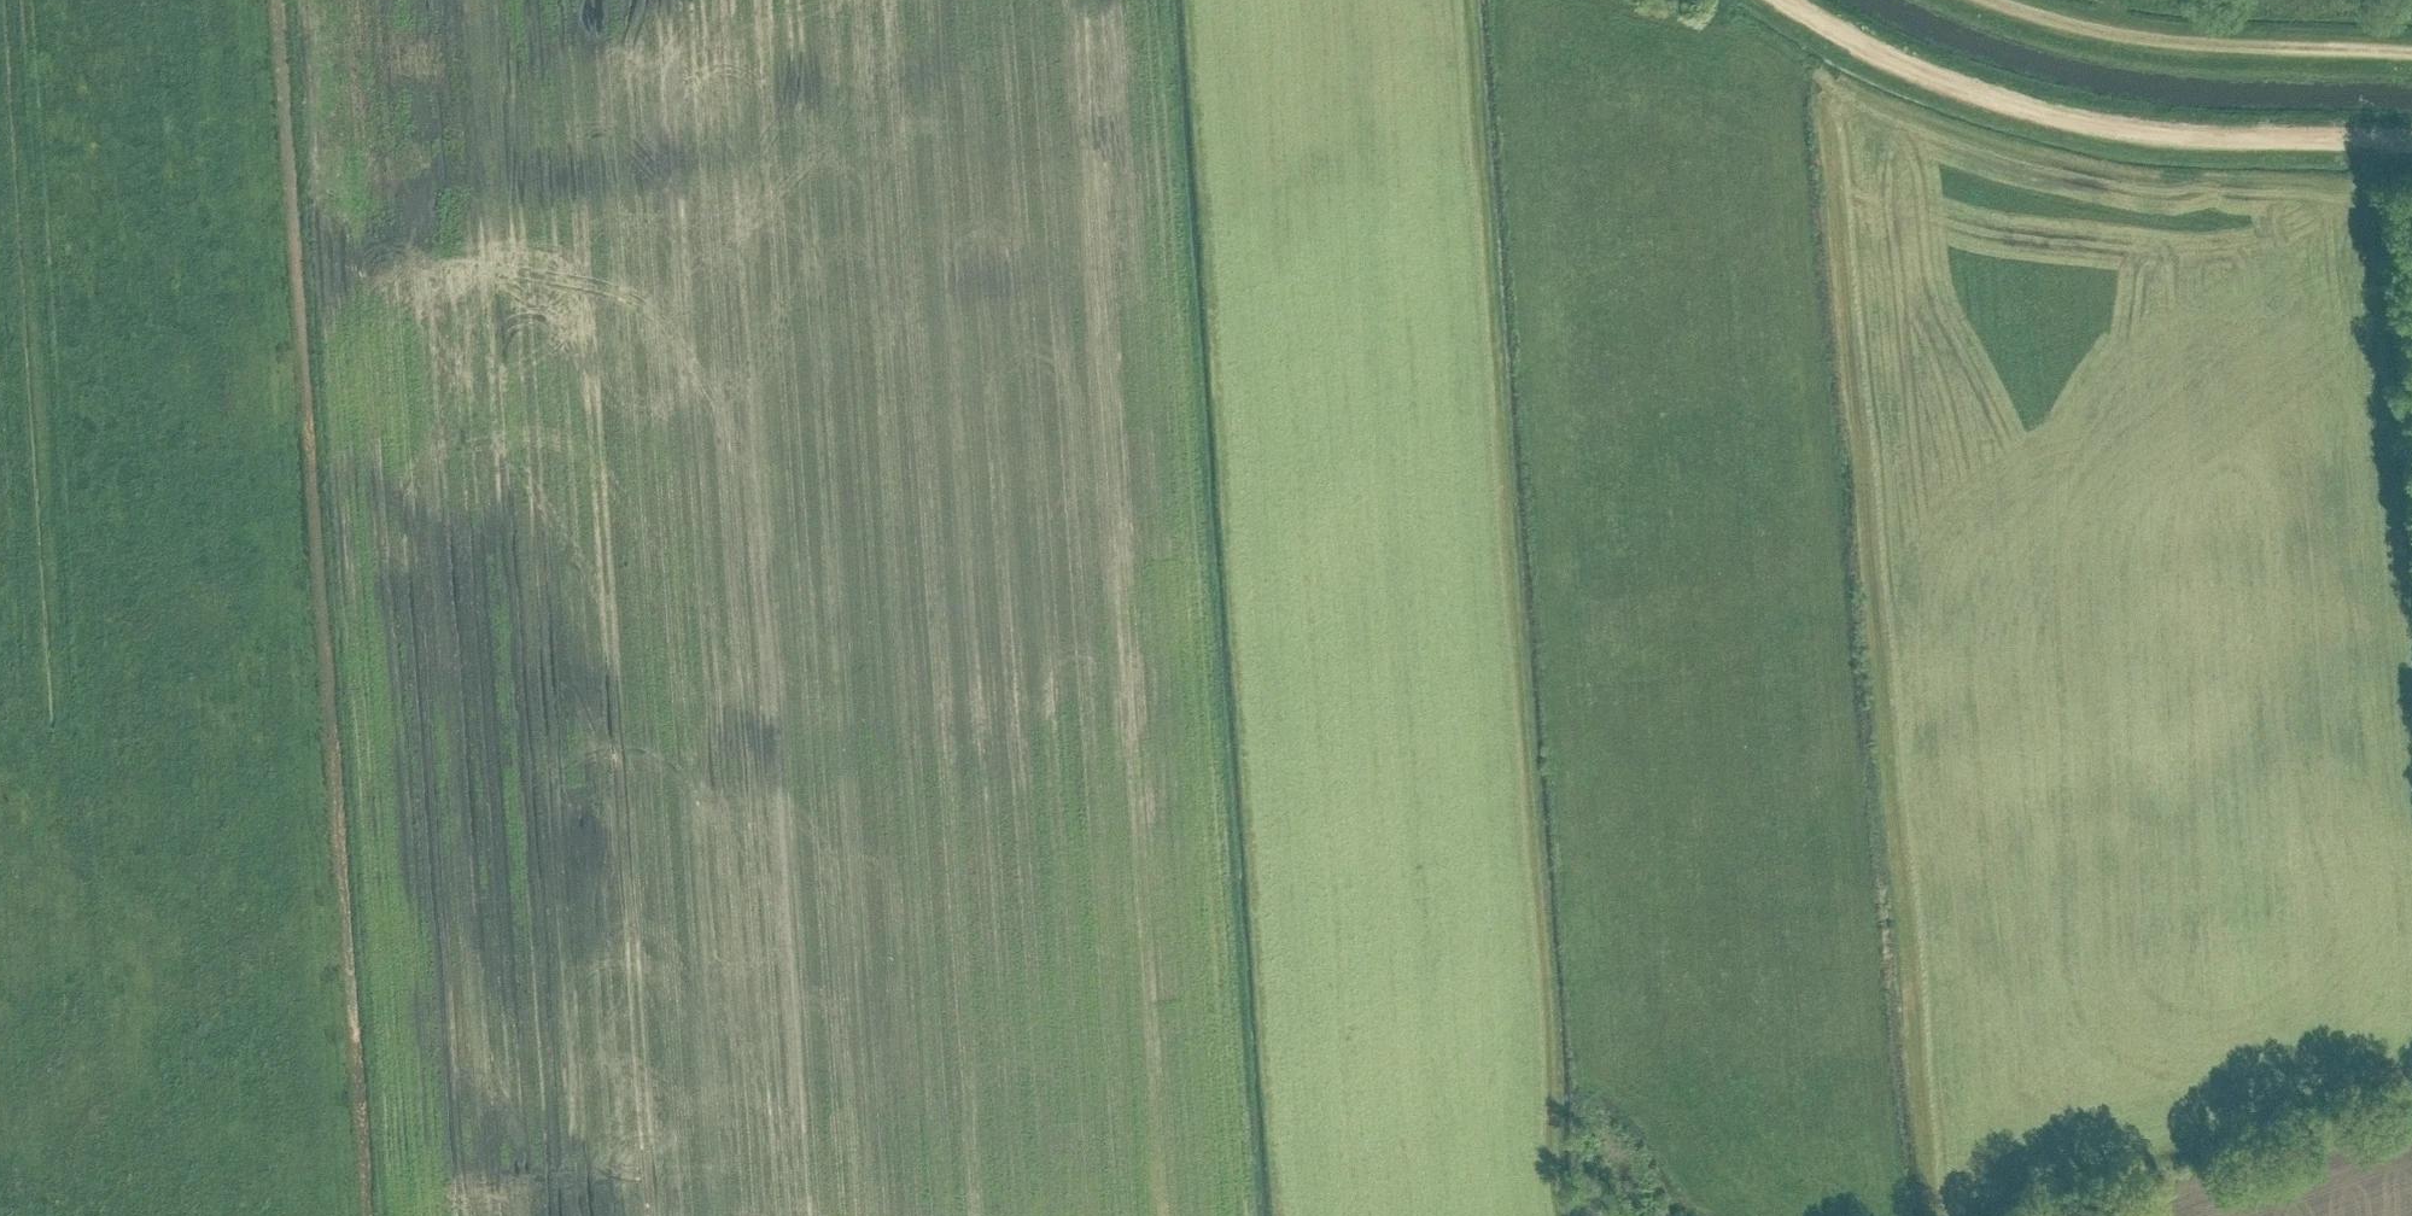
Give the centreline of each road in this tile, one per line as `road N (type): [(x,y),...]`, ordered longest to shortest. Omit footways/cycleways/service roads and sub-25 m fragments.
road 1 (track): [(1786,0),(1925,73),(2069,118),(2160,133),(2411,140)]
road 2 (track): [(1997,0),(2157,38),(2411,51)]

